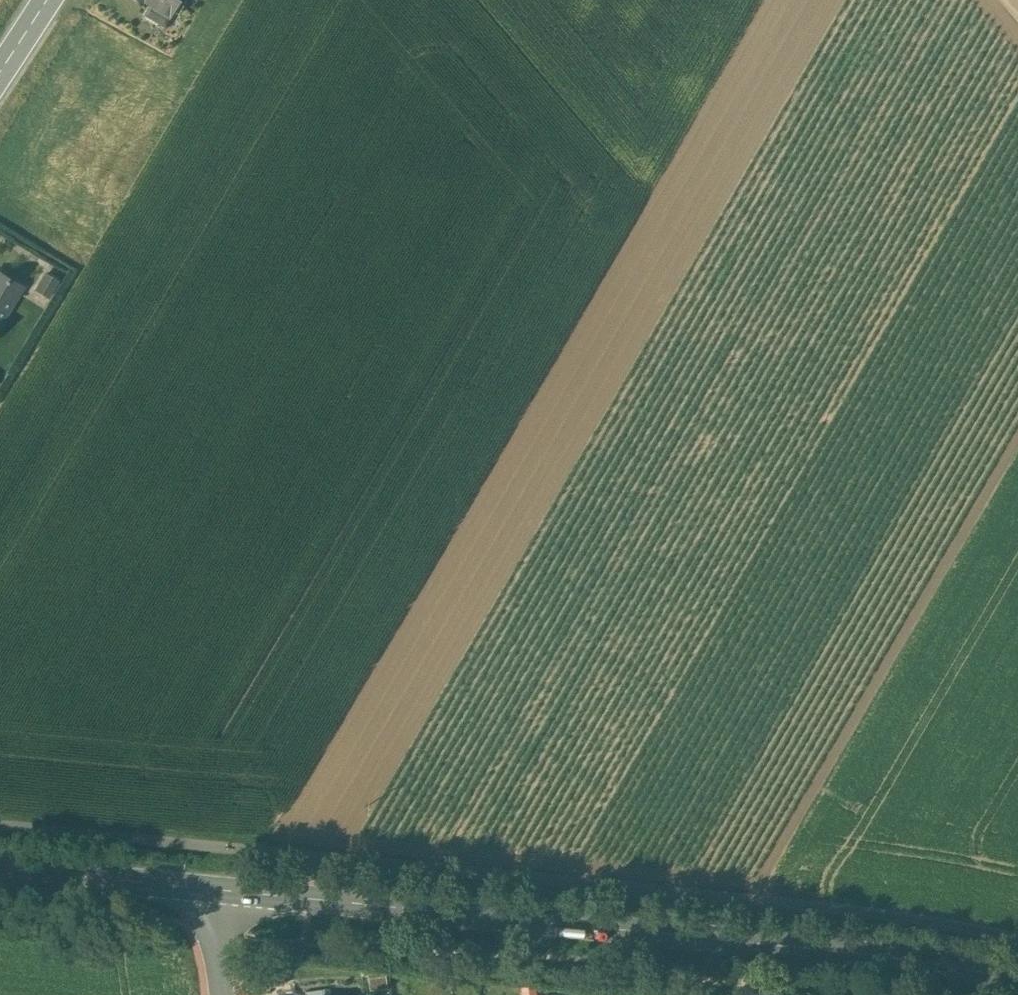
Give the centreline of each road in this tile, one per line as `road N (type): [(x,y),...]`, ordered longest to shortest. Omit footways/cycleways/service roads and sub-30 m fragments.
road 1 (residential): [(0,826),(852,910),(1017,938)]
road 2 (secondary): [(218,889),(809,948),(1017,982)]
road 3 (secondary): [(0,868),(218,889)]

